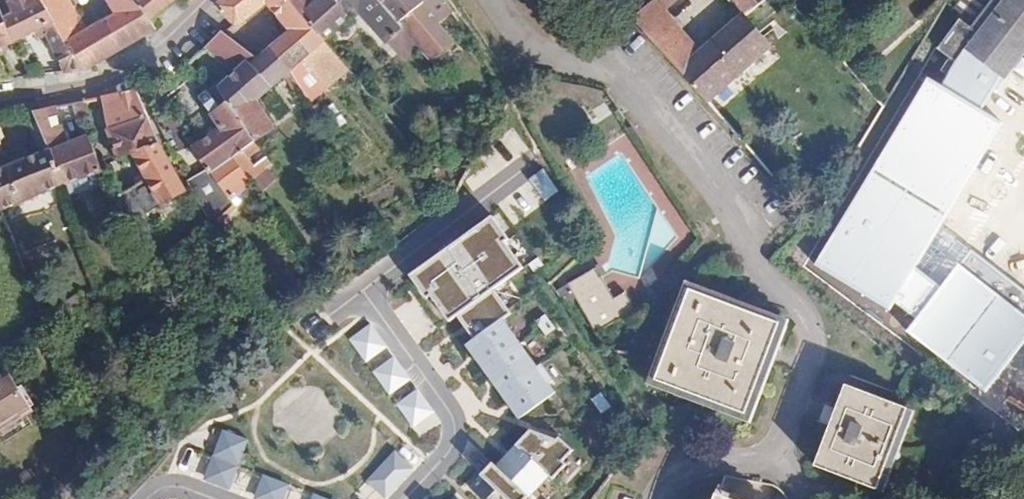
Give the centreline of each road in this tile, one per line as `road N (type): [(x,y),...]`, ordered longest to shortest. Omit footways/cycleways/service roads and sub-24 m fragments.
road 1 (residential): [(210,0),(129,75),(0,99)]

